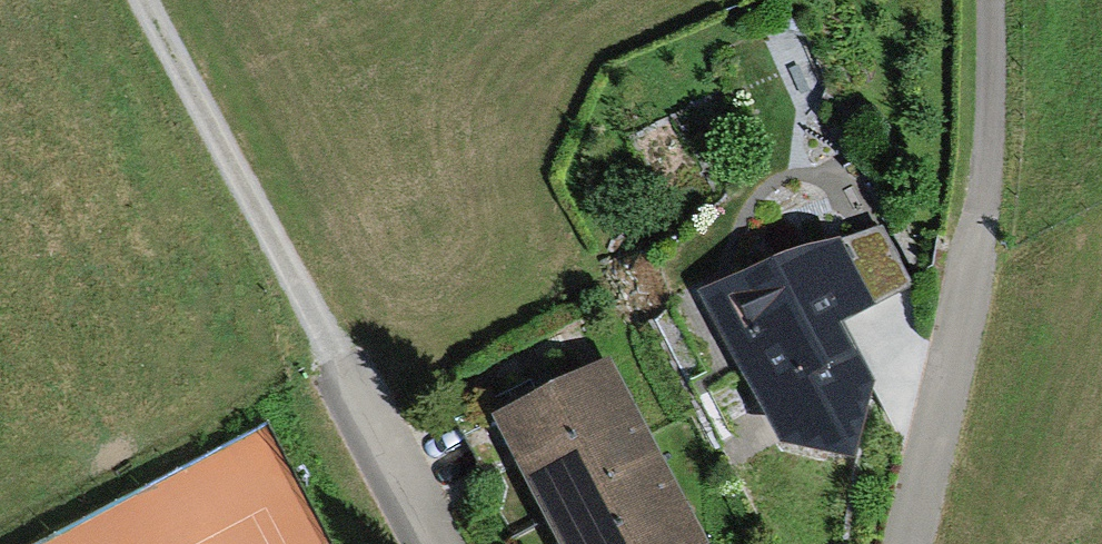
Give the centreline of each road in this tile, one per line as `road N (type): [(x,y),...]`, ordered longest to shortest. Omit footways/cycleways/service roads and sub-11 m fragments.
road 1 (track): [(347,359),(154,0)]
road 2 (residential): [(989,204),(902,543)]
road 3 (residential): [(347,359),(443,543)]
road 4 (track): [(987,0),(989,204)]

